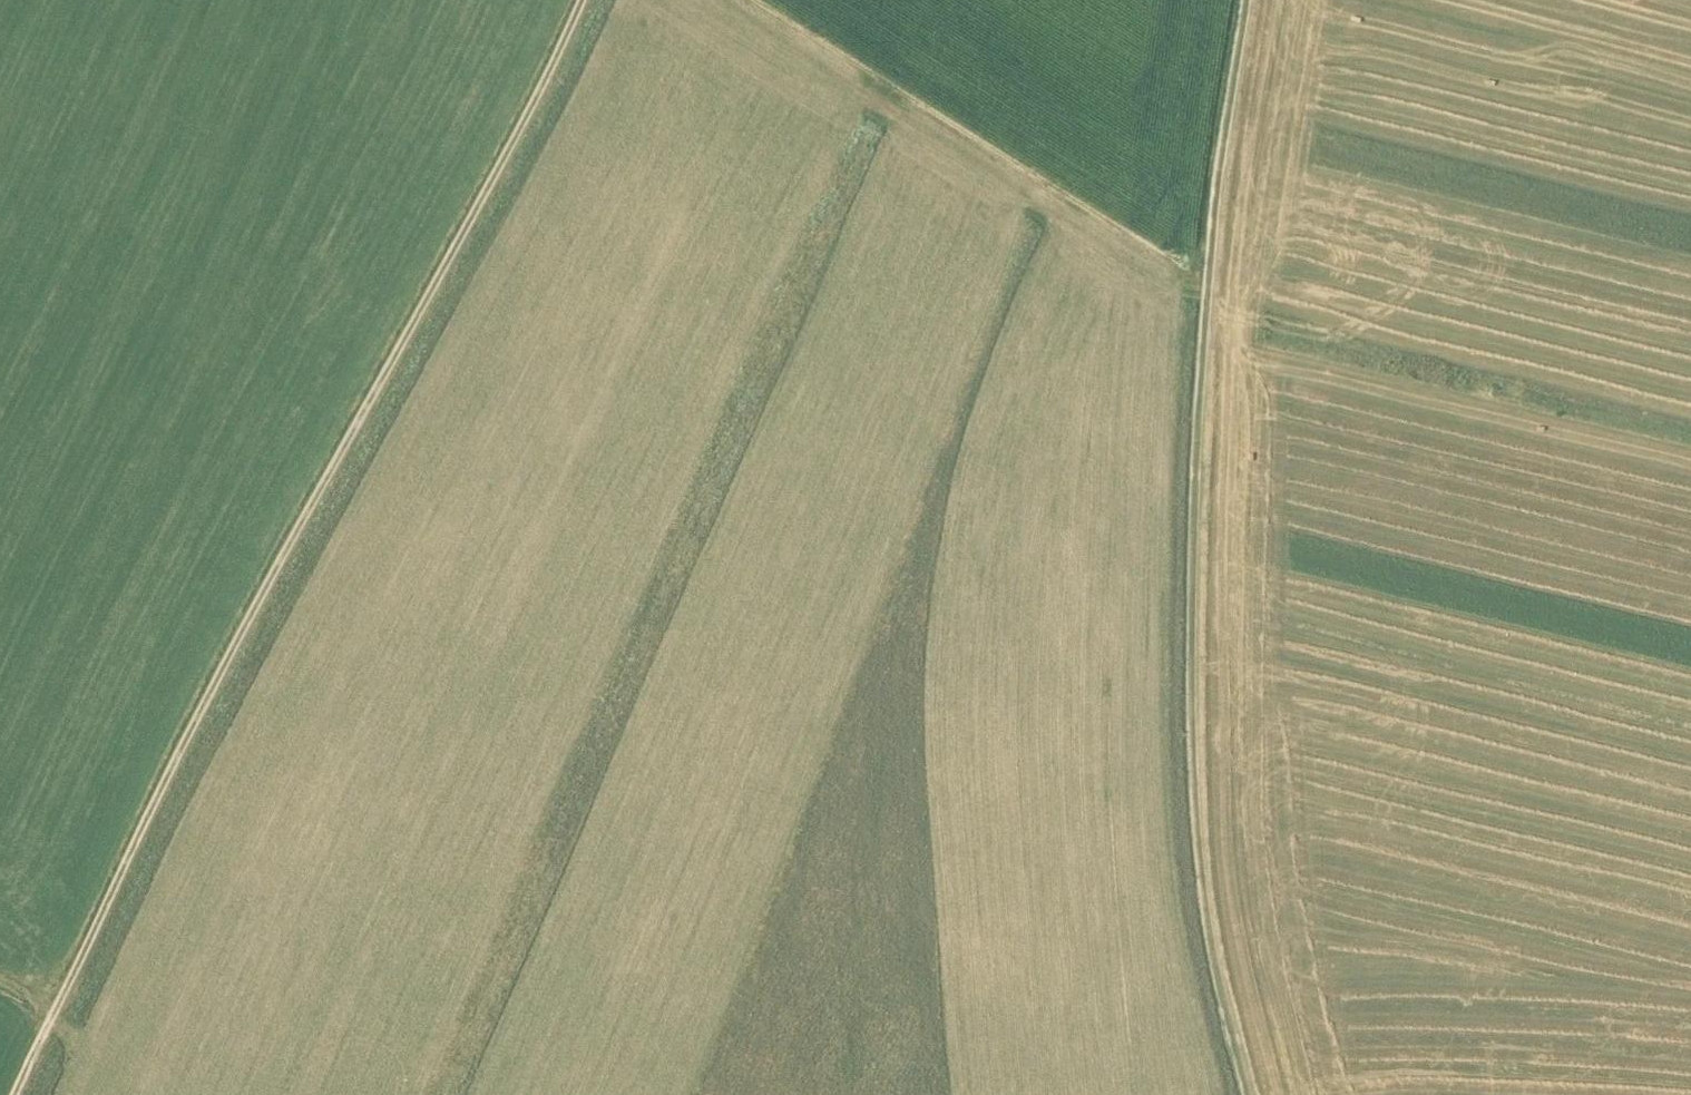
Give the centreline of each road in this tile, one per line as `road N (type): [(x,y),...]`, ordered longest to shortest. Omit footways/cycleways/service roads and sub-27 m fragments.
road 1 (track): [(583,0),(488,191),(166,777),(17,1094)]
road 2 (track): [(1248,0),(1207,397),(1192,670),(1191,788),(1204,897),(1241,1094)]

